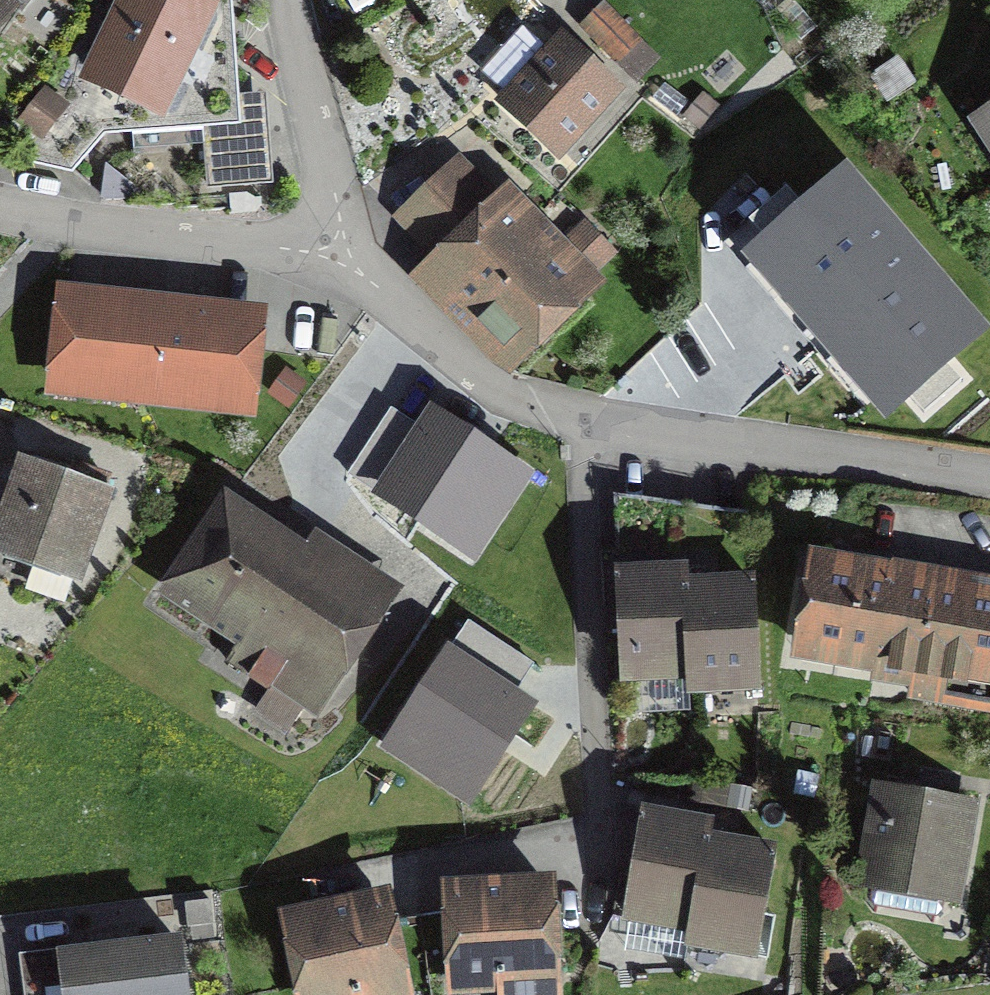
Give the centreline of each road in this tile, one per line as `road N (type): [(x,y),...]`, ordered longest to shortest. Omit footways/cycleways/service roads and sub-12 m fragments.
road 1 (residential): [(989,489),(594,430),(470,385),(345,253)]
road 2 (residential): [(345,253),(63,224),(0,203)]
road 3 (residential): [(345,253),(279,0)]

